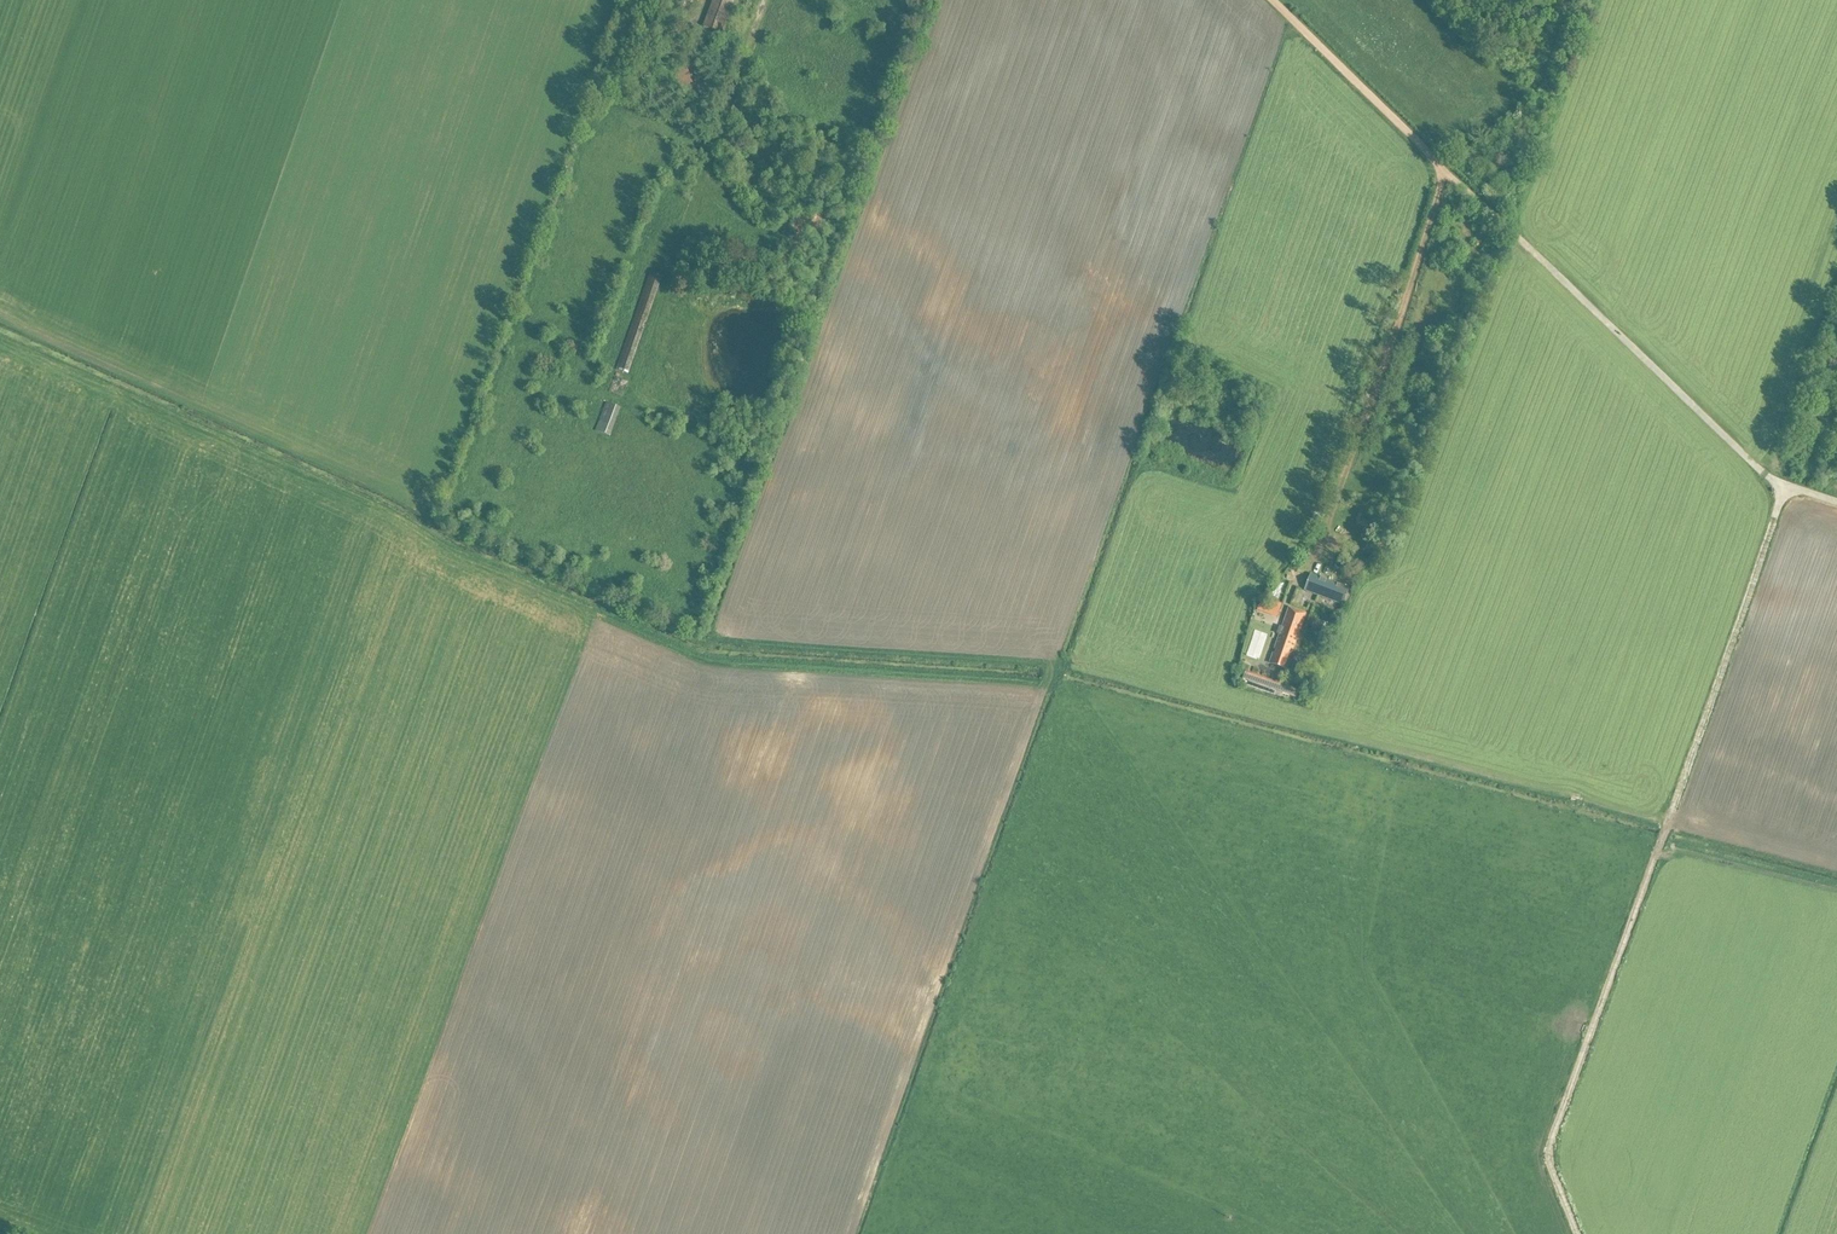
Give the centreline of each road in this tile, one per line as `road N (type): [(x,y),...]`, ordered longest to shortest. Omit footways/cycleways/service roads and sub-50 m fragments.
road 1 (track): [(1836,502),(1763,475),(1271,0)]
road 2 (track): [(1438,166),(1438,193),(1314,554)]

